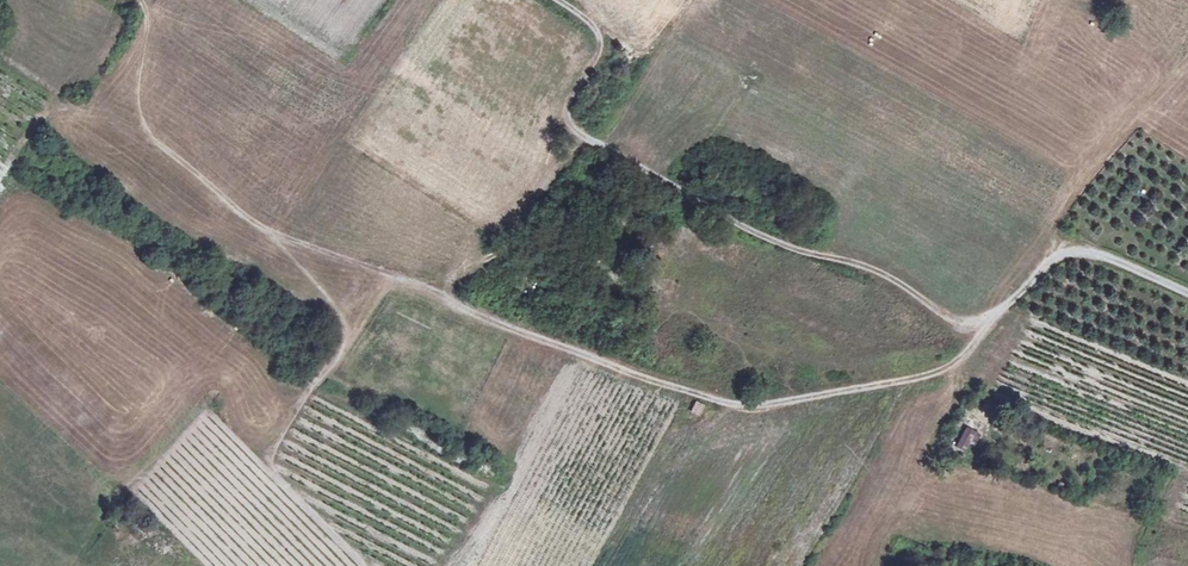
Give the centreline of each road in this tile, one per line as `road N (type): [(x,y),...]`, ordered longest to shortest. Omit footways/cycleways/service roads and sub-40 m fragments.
road 1 (track): [(141,0),(147,25),(136,114),(147,136),(243,214),(629,374),(750,408),(930,379),(961,360),(991,322)]
road 2 (track): [(991,322),(955,320),(878,272),(778,245),(573,129),(565,107),(601,43),(595,28),(557,0)]
road 3 (track): [(1187,63),(1106,148),(1068,206),(1048,259)]
road 4 (track): [(991,322),(1048,259),(1076,247),(1187,293)]

